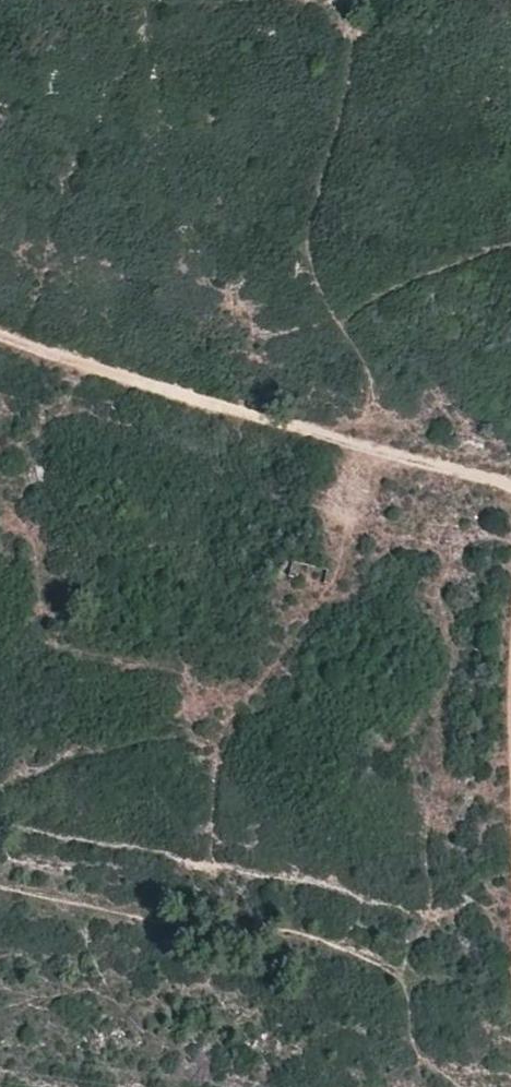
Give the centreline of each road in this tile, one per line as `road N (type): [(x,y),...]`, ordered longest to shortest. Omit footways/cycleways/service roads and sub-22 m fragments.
road 1 (track): [(510,487),(0,334)]

